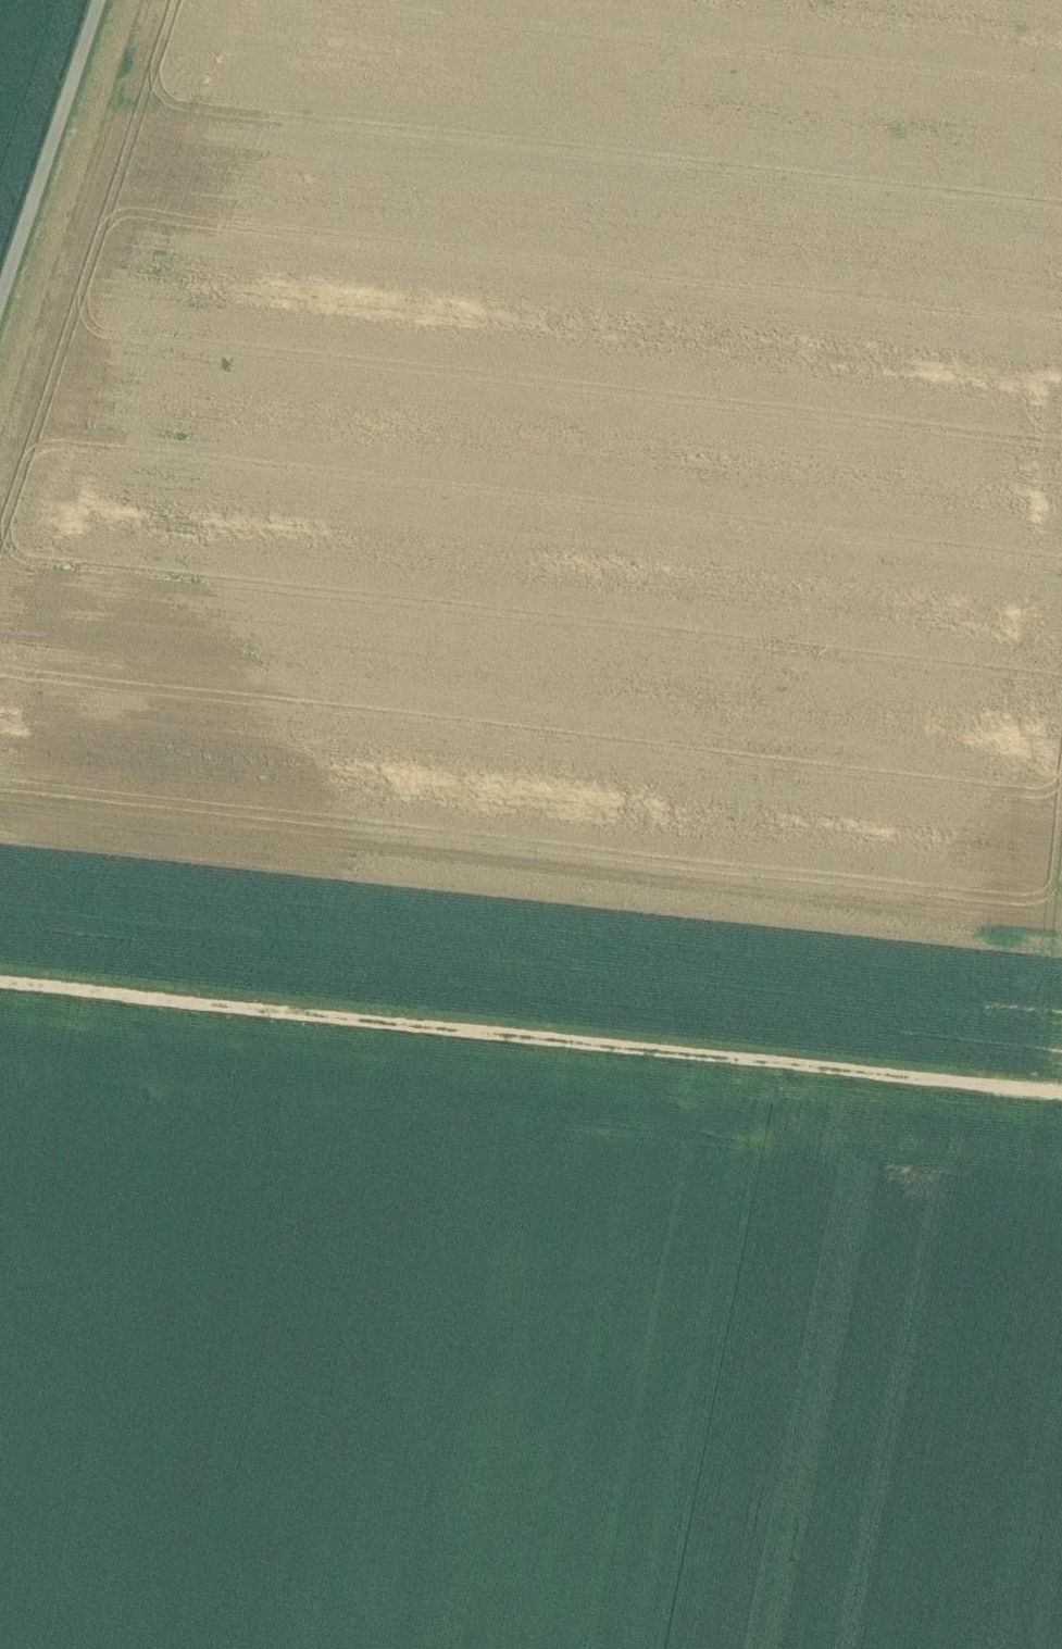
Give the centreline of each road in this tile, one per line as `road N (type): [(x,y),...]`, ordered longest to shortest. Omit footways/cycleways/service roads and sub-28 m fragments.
road 1 (track): [(0,973),(1061,1089)]
road 2 (residential): [(0,302),(101,0)]

